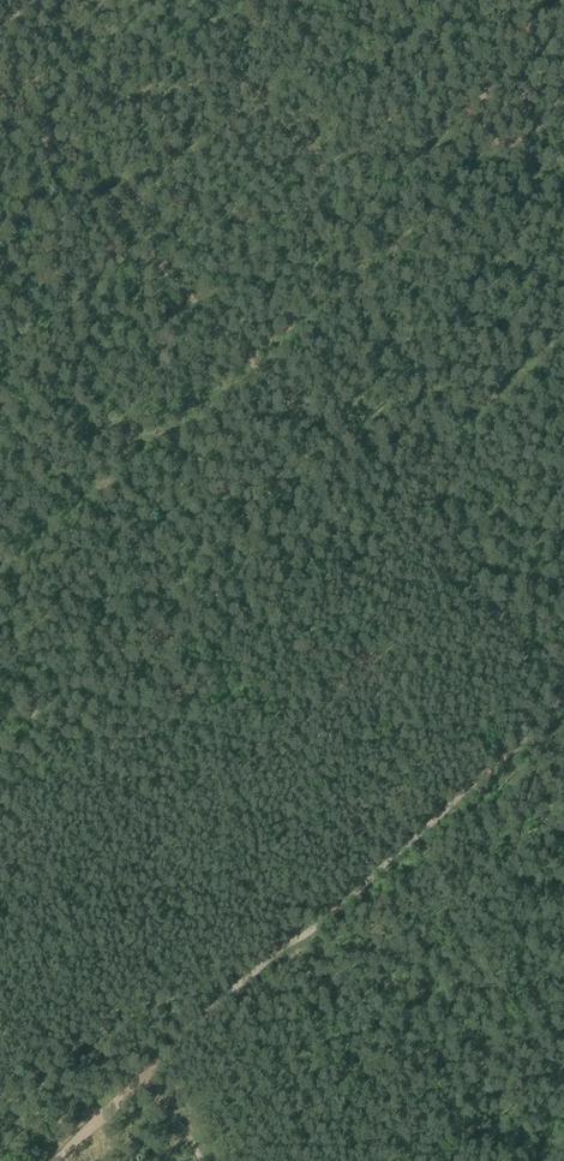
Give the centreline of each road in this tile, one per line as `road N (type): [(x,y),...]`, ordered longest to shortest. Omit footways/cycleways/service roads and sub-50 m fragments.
road 1 (track): [(0,113),(227,359),(563,692)]

